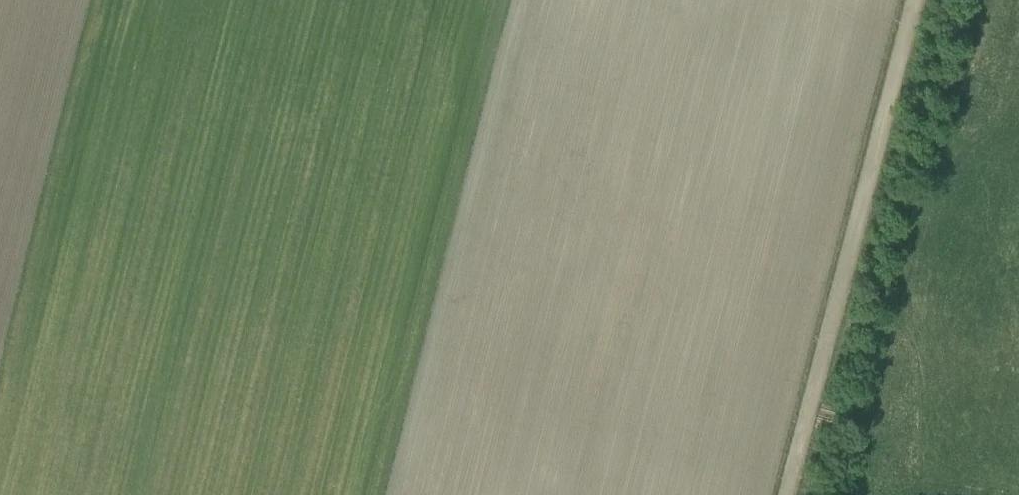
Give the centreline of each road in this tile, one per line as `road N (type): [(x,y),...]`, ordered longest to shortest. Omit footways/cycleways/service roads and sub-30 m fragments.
road 1 (track): [(783,494),(908,0)]

